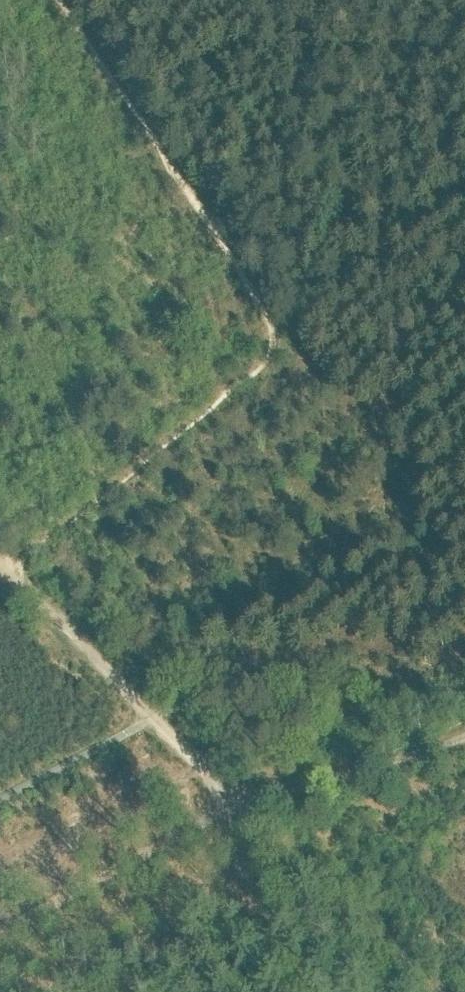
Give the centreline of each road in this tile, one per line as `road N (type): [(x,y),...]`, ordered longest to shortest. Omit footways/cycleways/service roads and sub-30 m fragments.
road 1 (track): [(51,0),(274,345),(262,368),(5,575)]
road 2 (track): [(230,806),(156,719),(5,575)]
road 3 (track): [(0,936),(230,806)]
road 4 (track): [(464,738),(230,806)]
road 5 (track): [(230,806),(377,961)]

